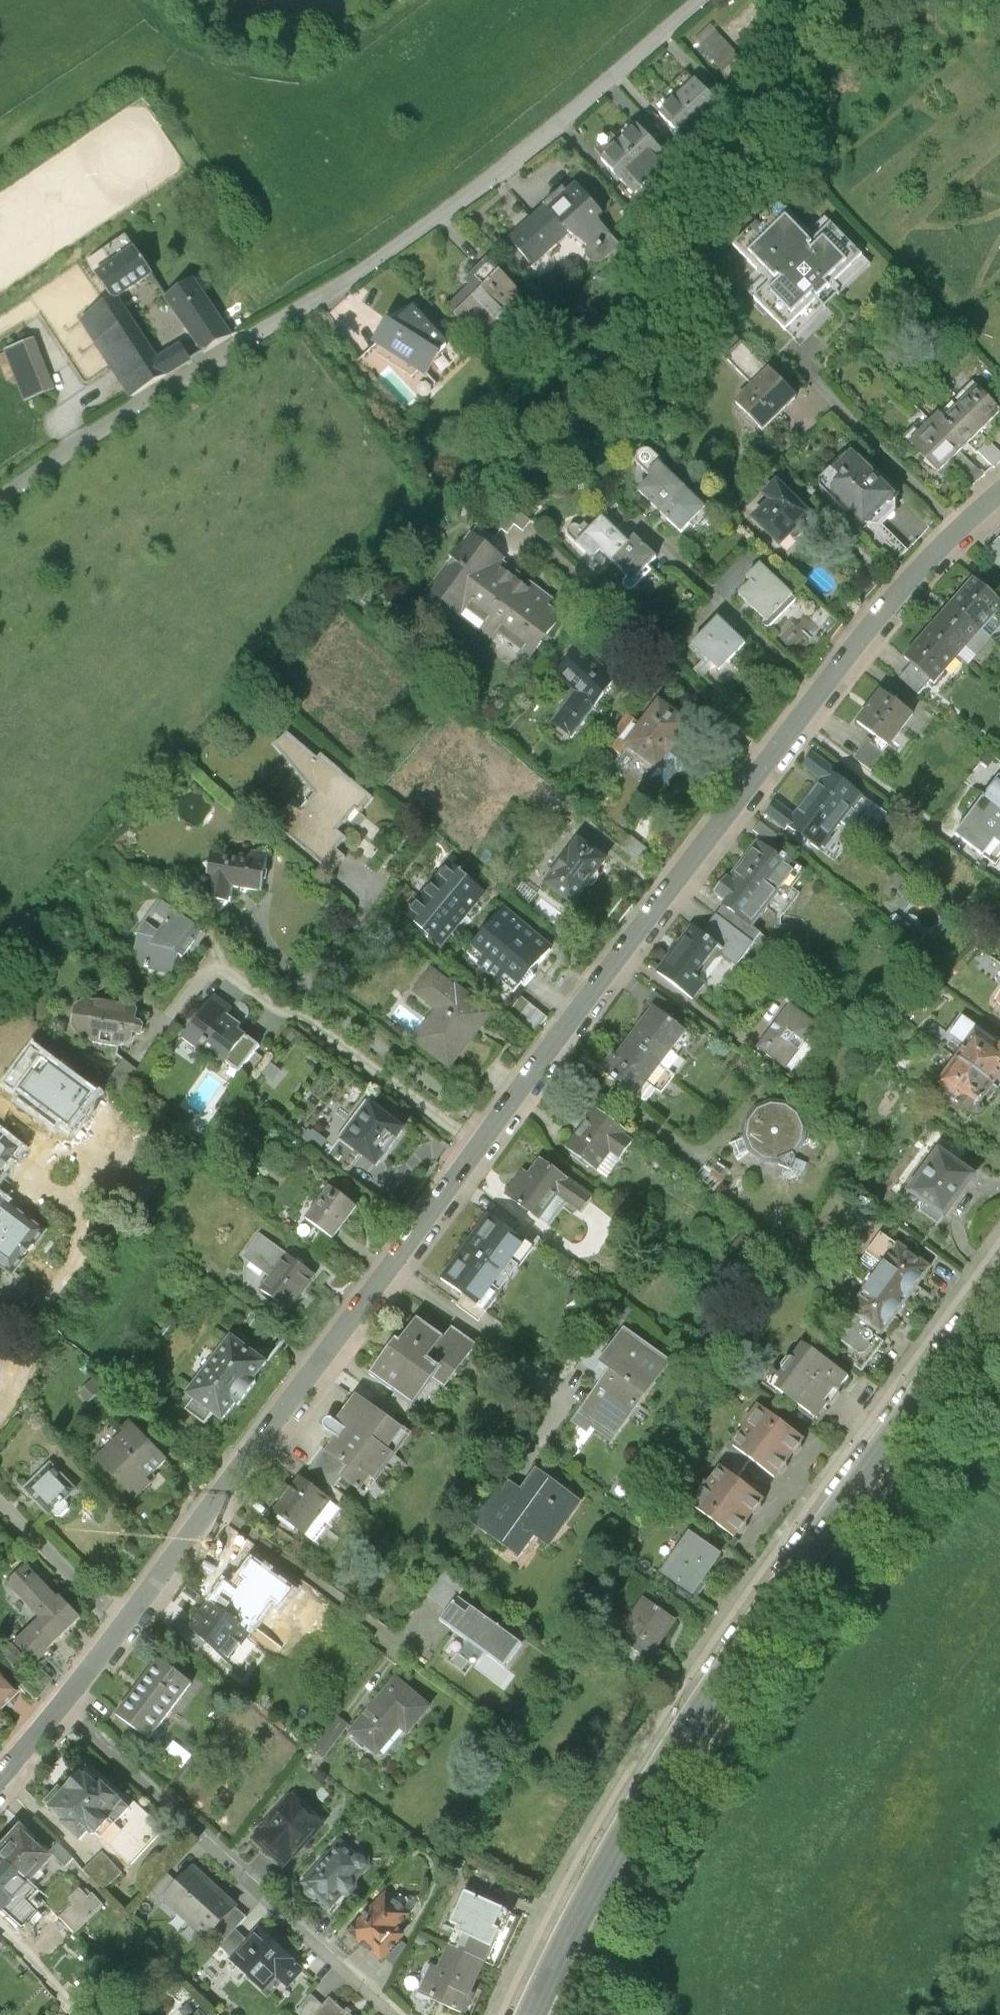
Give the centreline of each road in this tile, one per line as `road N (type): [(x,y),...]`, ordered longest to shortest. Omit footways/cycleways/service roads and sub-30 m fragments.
road 1 (residential): [(999,495),(894,599),(127,1622)]
road 2 (primary): [(534,2014),(572,1930),(716,1687),(999,1286)]
road 3 (residential): [(0,497),(425,229),(695,0)]
road 4 (residential): [(127,1622),(0,1774)]
road 5 (residential): [(127,1622),(0,1499)]

